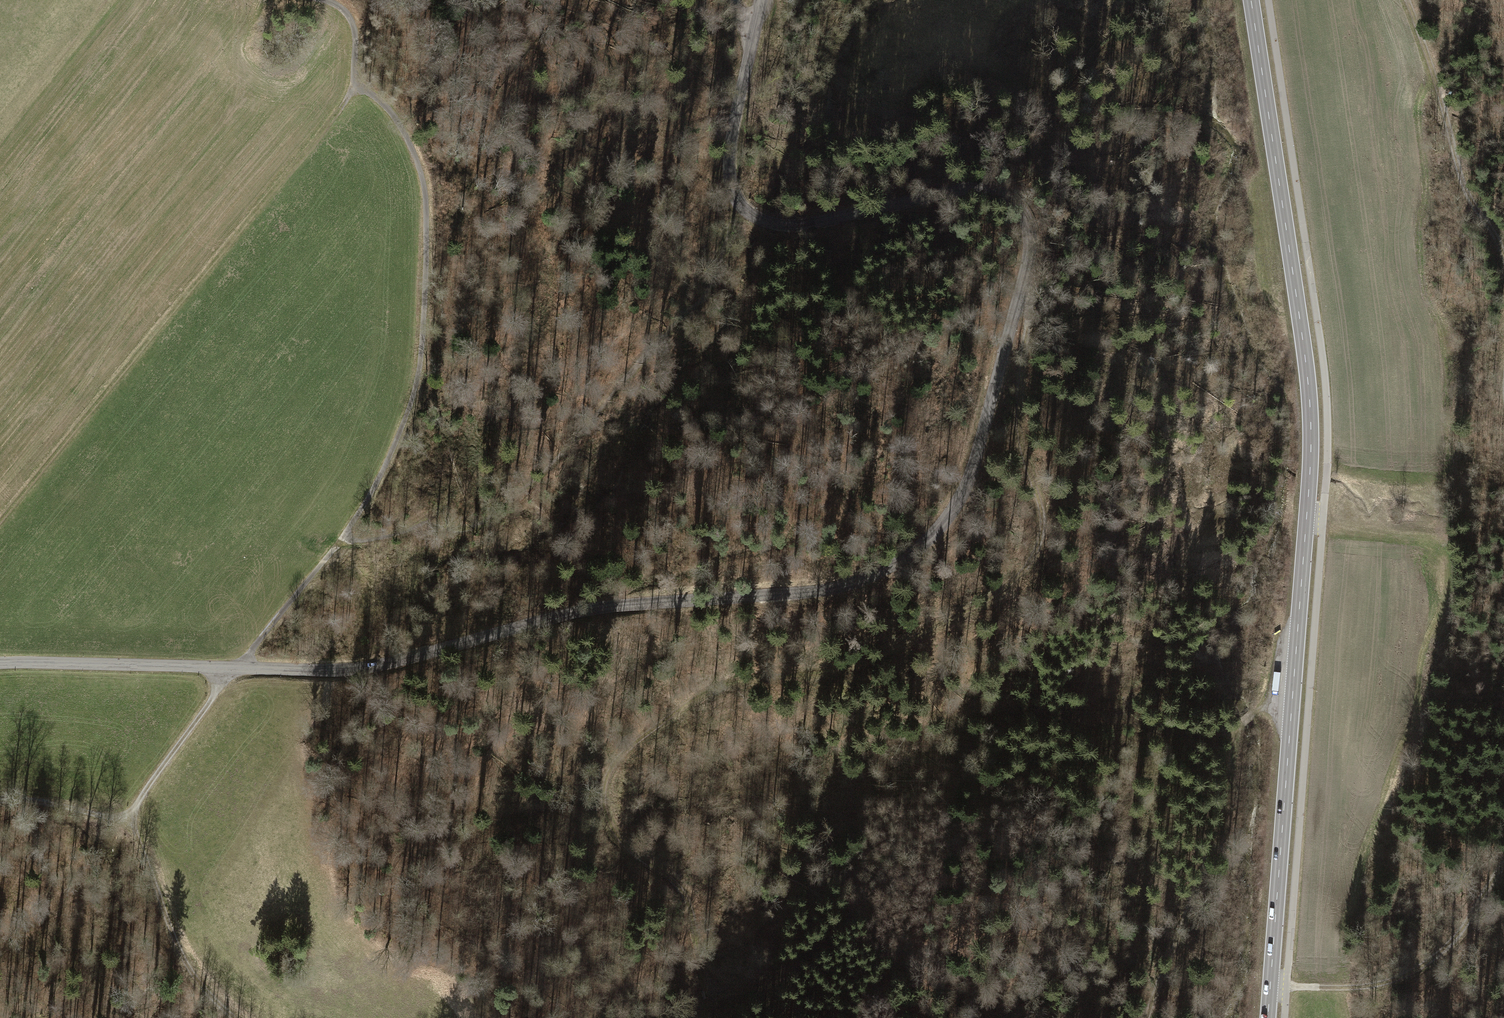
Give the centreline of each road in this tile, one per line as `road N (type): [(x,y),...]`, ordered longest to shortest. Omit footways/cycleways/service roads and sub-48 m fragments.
road 1 (tertiary): [(761,0),(730,146),(731,181),(744,209),(797,225),(976,188),(1014,202),(1029,225),(1030,253),(975,461),(930,540),(829,588),(591,609),(360,668),(0,662)]
road 2 (track): [(1026,269),(1032,297),(1020,431),(1043,522),(1023,570),(985,601),(869,658),(716,688),(635,742),(609,773),(604,798),(614,830),(688,898),(710,995)]
road 3 (tertiary): [(1268,1017),(1311,430),(1251,0)]
road 4 (track): [(339,542),(385,465),(414,388),(426,215),(407,139),(356,81),(351,20),(324,0)]
road 5 (track): [(357,84),(0,518)]
road 6 (track): [(1292,703),(1261,708),(1233,734),(1223,801),(1151,1017)]
road 7 (track): [(134,823),(168,759),(339,542)]
road 8 (track): [(412,528),(452,491),(501,407),(545,292),(547,256)]
road 9 (track): [(1503,866),(1453,939),(1400,978),(1363,986),(1270,984)]
road 10 (track): [(1407,0),(1469,192),(1503,258)]
road 11 (track): [(860,0),(794,135),(739,203)]
road 12 (track): [(234,1017),(182,954),(134,823)]
road 13 (track): [(0,135),(107,0)]
road 14 (track): [(339,542),(477,524)]
road 15 (track): [(134,823),(0,800)]

